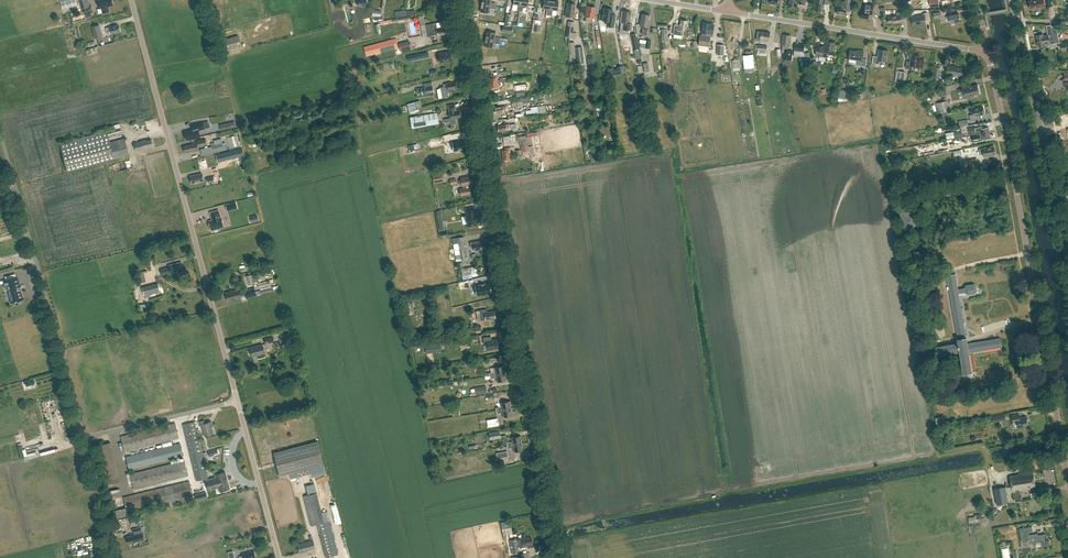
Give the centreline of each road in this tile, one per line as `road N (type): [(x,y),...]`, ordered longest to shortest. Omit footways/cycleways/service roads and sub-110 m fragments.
road 1 (unclassified): [(558,557),(460,0)]
road 2 (unclassified): [(1067,480),(988,51)]
road 3 (unclassified): [(238,401),(131,0)]
road 4 (unclassified): [(84,438),(0,132)]
road 5 (residential): [(988,51),(729,11)]
road 6 (tertiary): [(1067,254),(1013,0)]
road 7 (unclassified): [(280,557),(238,401)]
road 8 (unclassified): [(84,438),(238,401)]
road 9 (unclassified): [(118,557),(84,438)]

